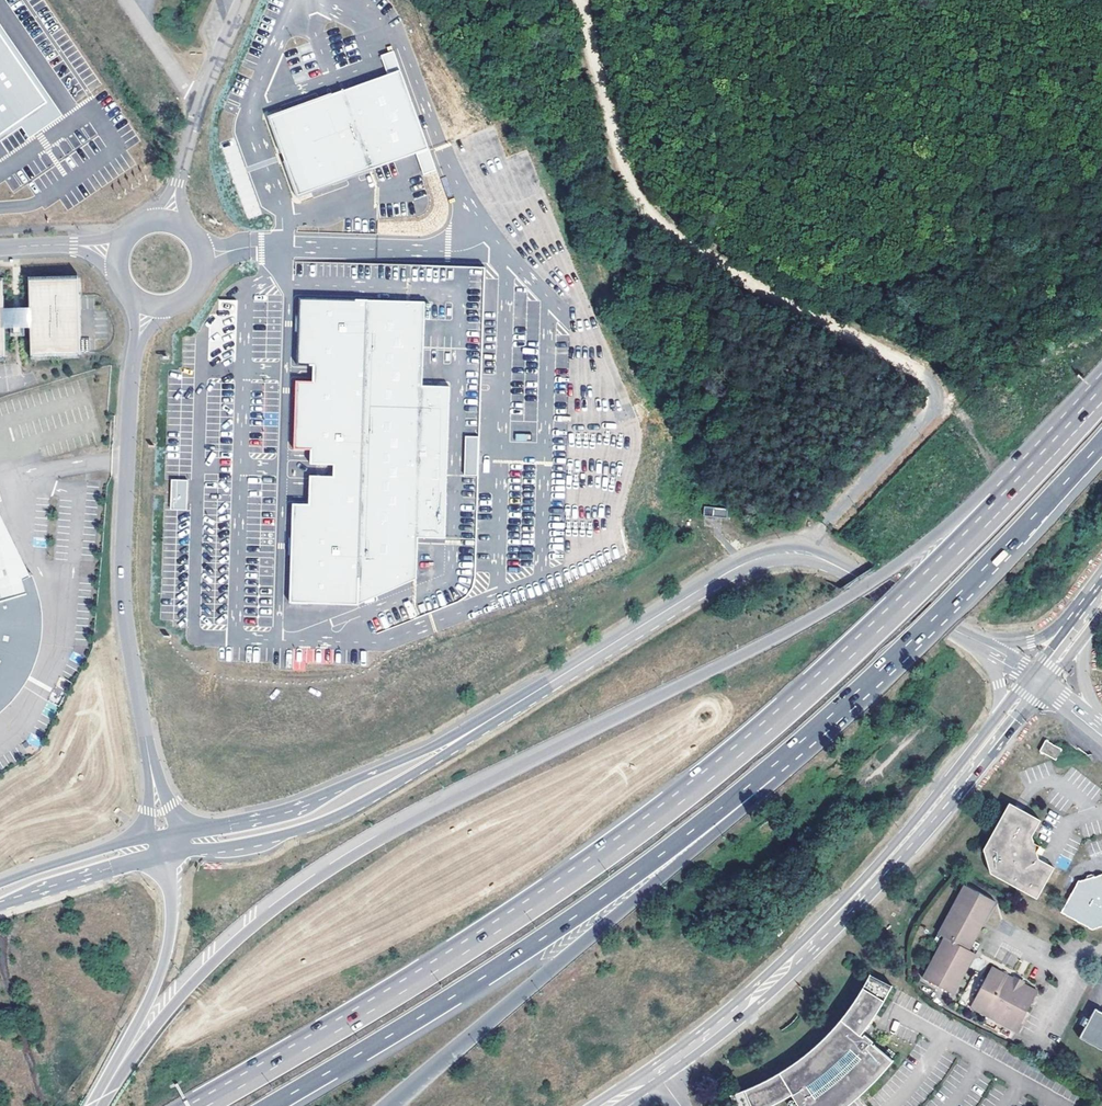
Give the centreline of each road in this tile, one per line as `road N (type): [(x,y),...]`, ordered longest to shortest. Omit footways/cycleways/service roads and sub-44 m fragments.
road 1 (motorway): [(1101,383),(908,556),(844,601),(446,799),(315,874),(228,942),(126,1057)]
road 2 (motorway): [(1101,403),(883,627),(725,768),(545,897),(205,1105)]
road 3 (motorway): [(270,1105),(547,936),(769,769)]
road 4 (secondary): [(995,651),(813,557),(776,555),(735,569),(471,731)]
road 5 (residential): [(163,835),(122,589),(134,358),(151,306)]
road 6 (motorway): [(391,1105),(730,818),(769,769)]
road 7 (motorway): [(769,769),(908,645),(1101,443)]
road 8 (secondary): [(166,856),(343,814),(471,731)]
road 9 (secondary): [(471,731),(287,812),(163,835)]
road 10 (unclassified): [(202,256),(251,247),(457,251),(491,235)]
road 11 (secondary): [(657,1073),(749,1003),(871,885)]
road 12 (secondary): [(871,885),(922,835),(1032,700),(1038,679)]
road 13 (secondary): [(1003,711),(885,856),(871,885)]
road 14 (primary): [(166,856),(168,946),(126,1057)]
road 15 (secondary): [(0,906),(166,856)]
road 16 (secondary): [(163,835),(0,884)]
road 17 (unclassified): [(120,251),(0,248)]

